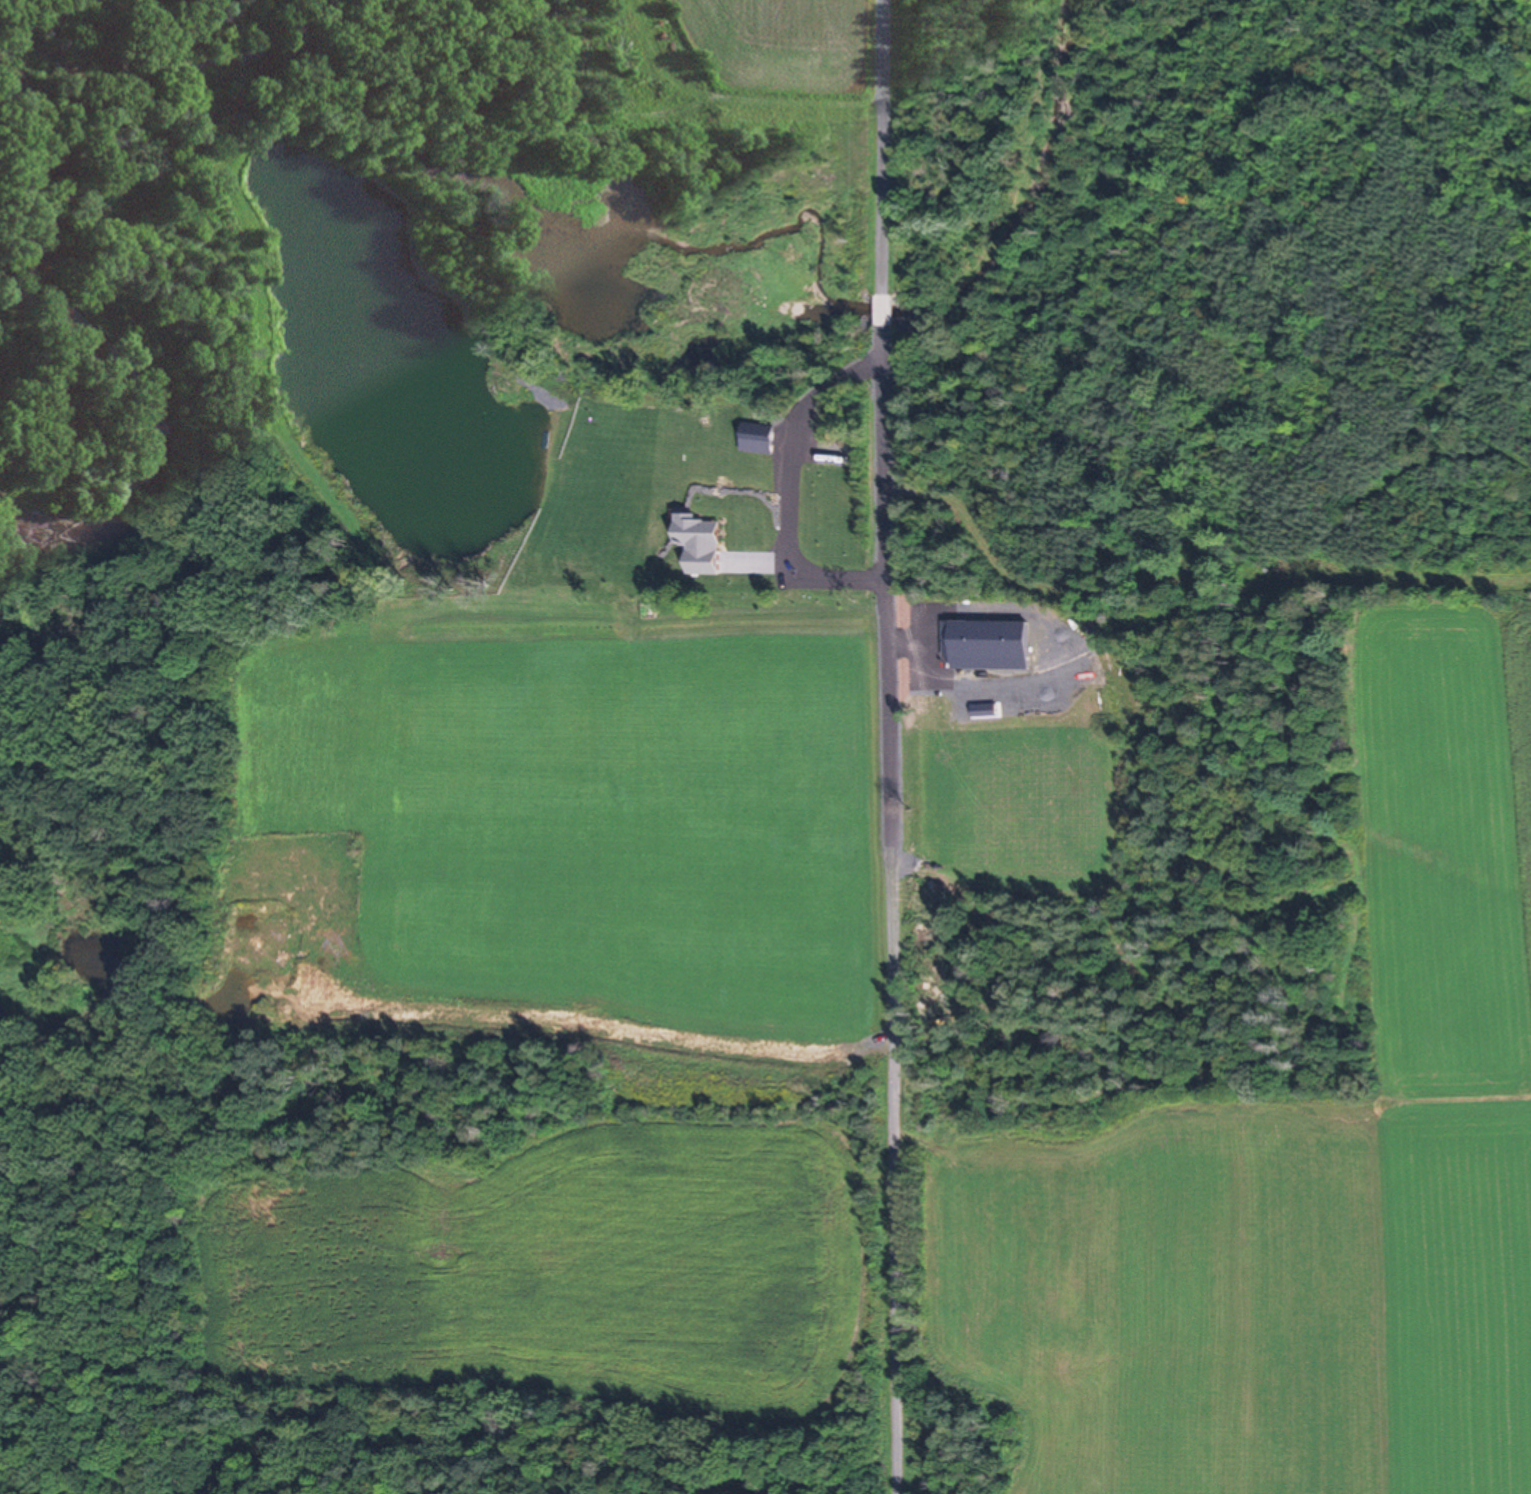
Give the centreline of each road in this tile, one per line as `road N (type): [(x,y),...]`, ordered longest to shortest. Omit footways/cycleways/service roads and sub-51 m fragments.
road 1 (residential): [(895,1493),(889,196),(881,0)]

